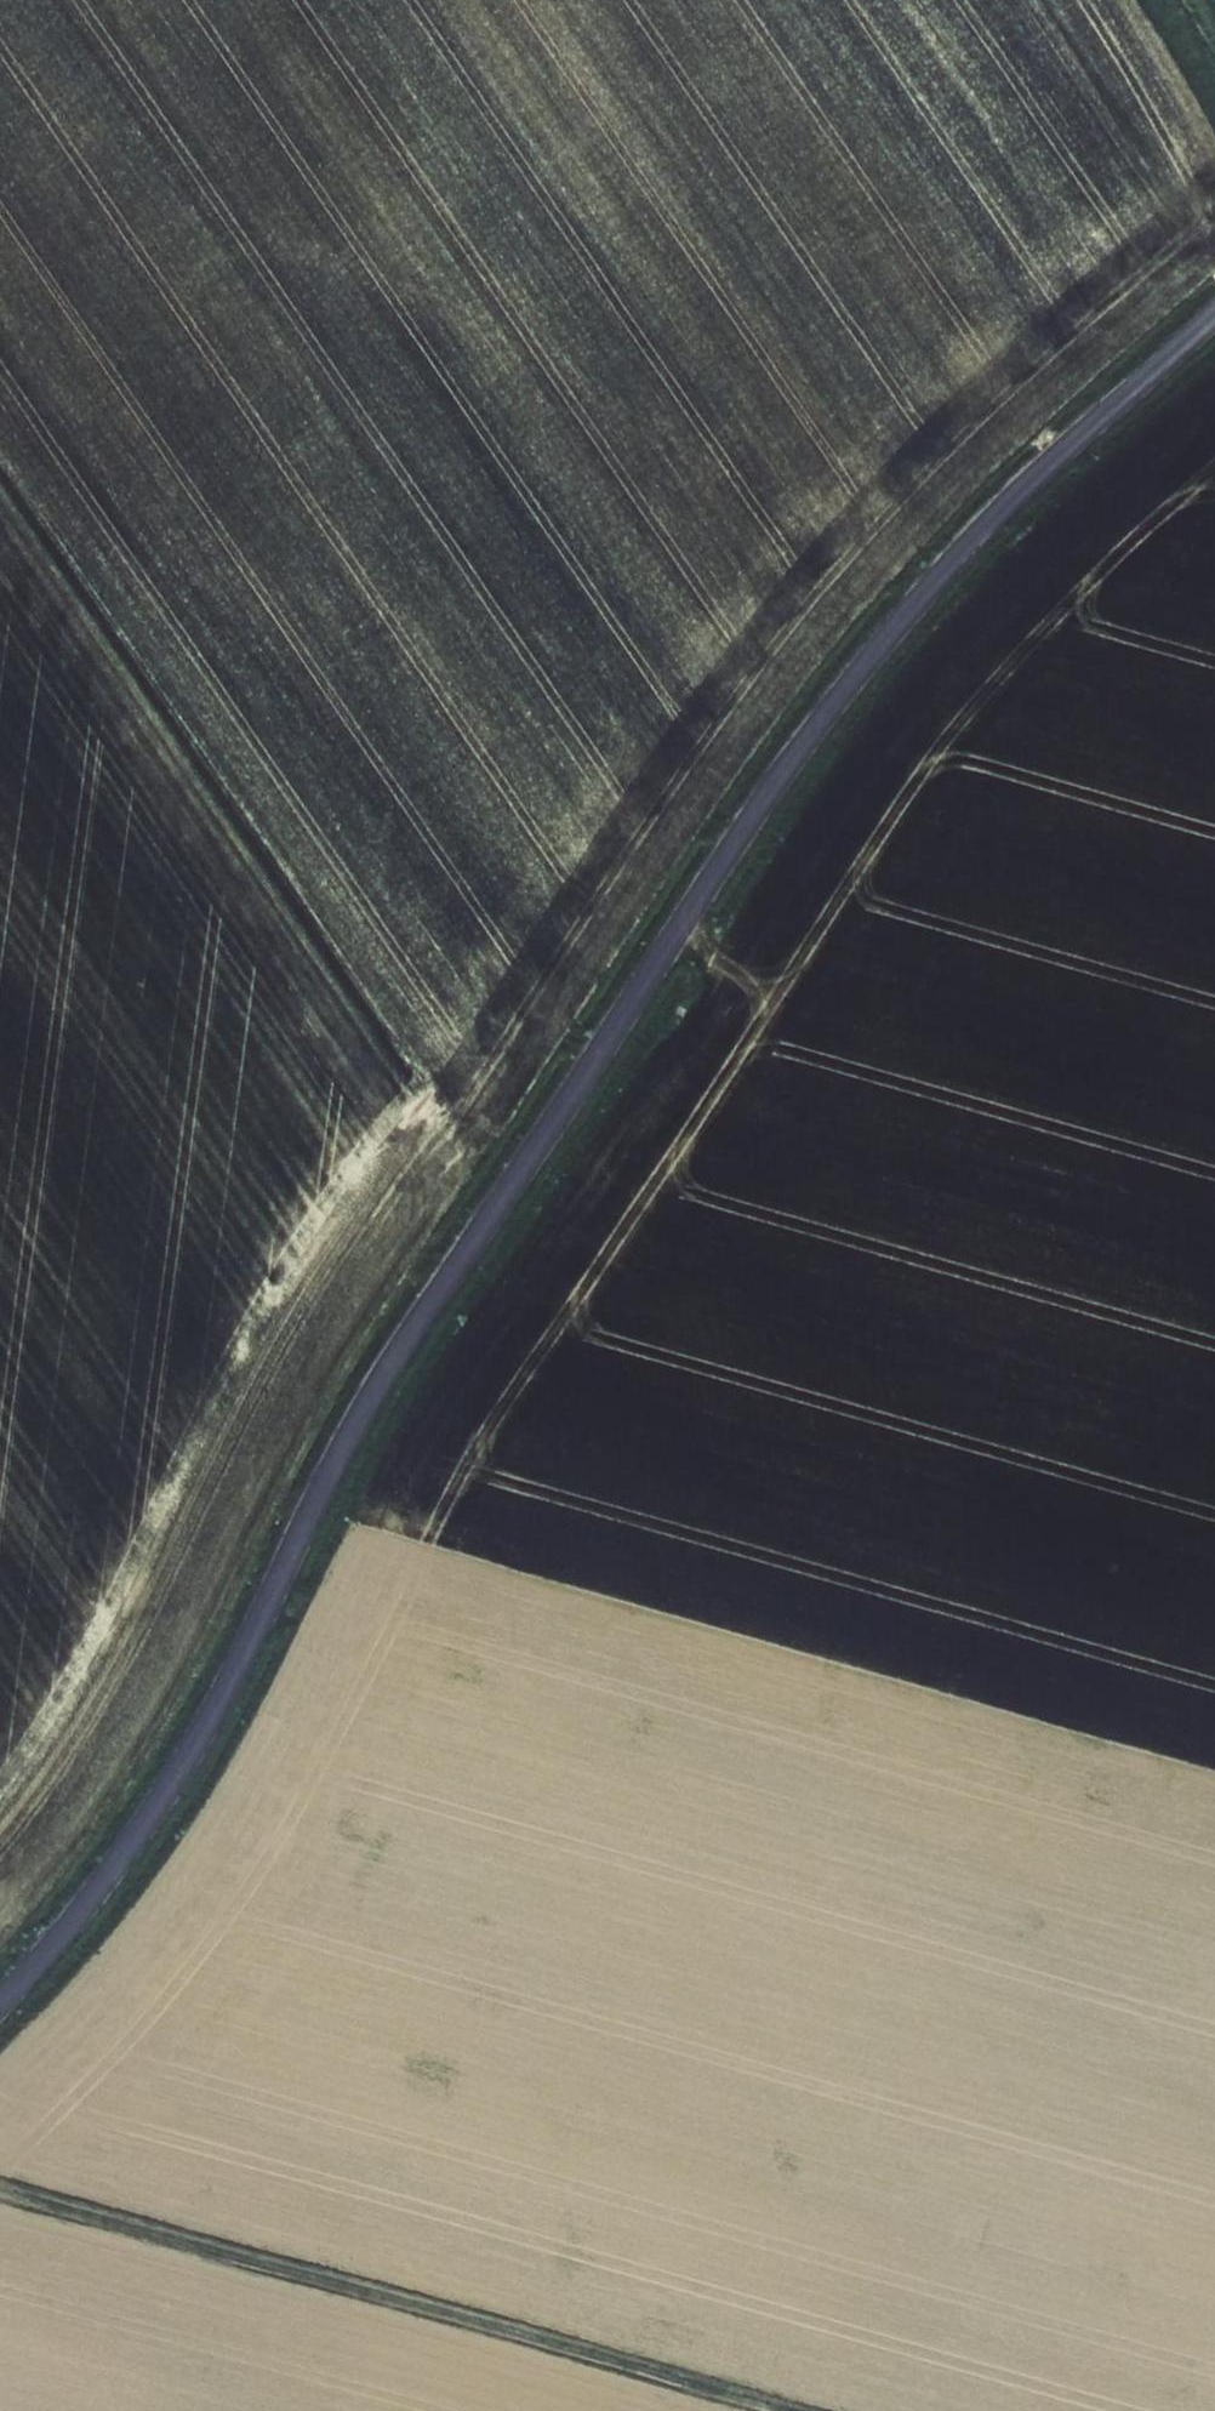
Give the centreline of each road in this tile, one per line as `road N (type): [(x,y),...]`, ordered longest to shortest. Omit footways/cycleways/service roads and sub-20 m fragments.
road 1 (unclassified): [(0,1999),(109,1872),(174,1778),(384,1374),(827,710),(1011,498),(1214,315)]
road 2 (track): [(0,2192),(770,2410)]

